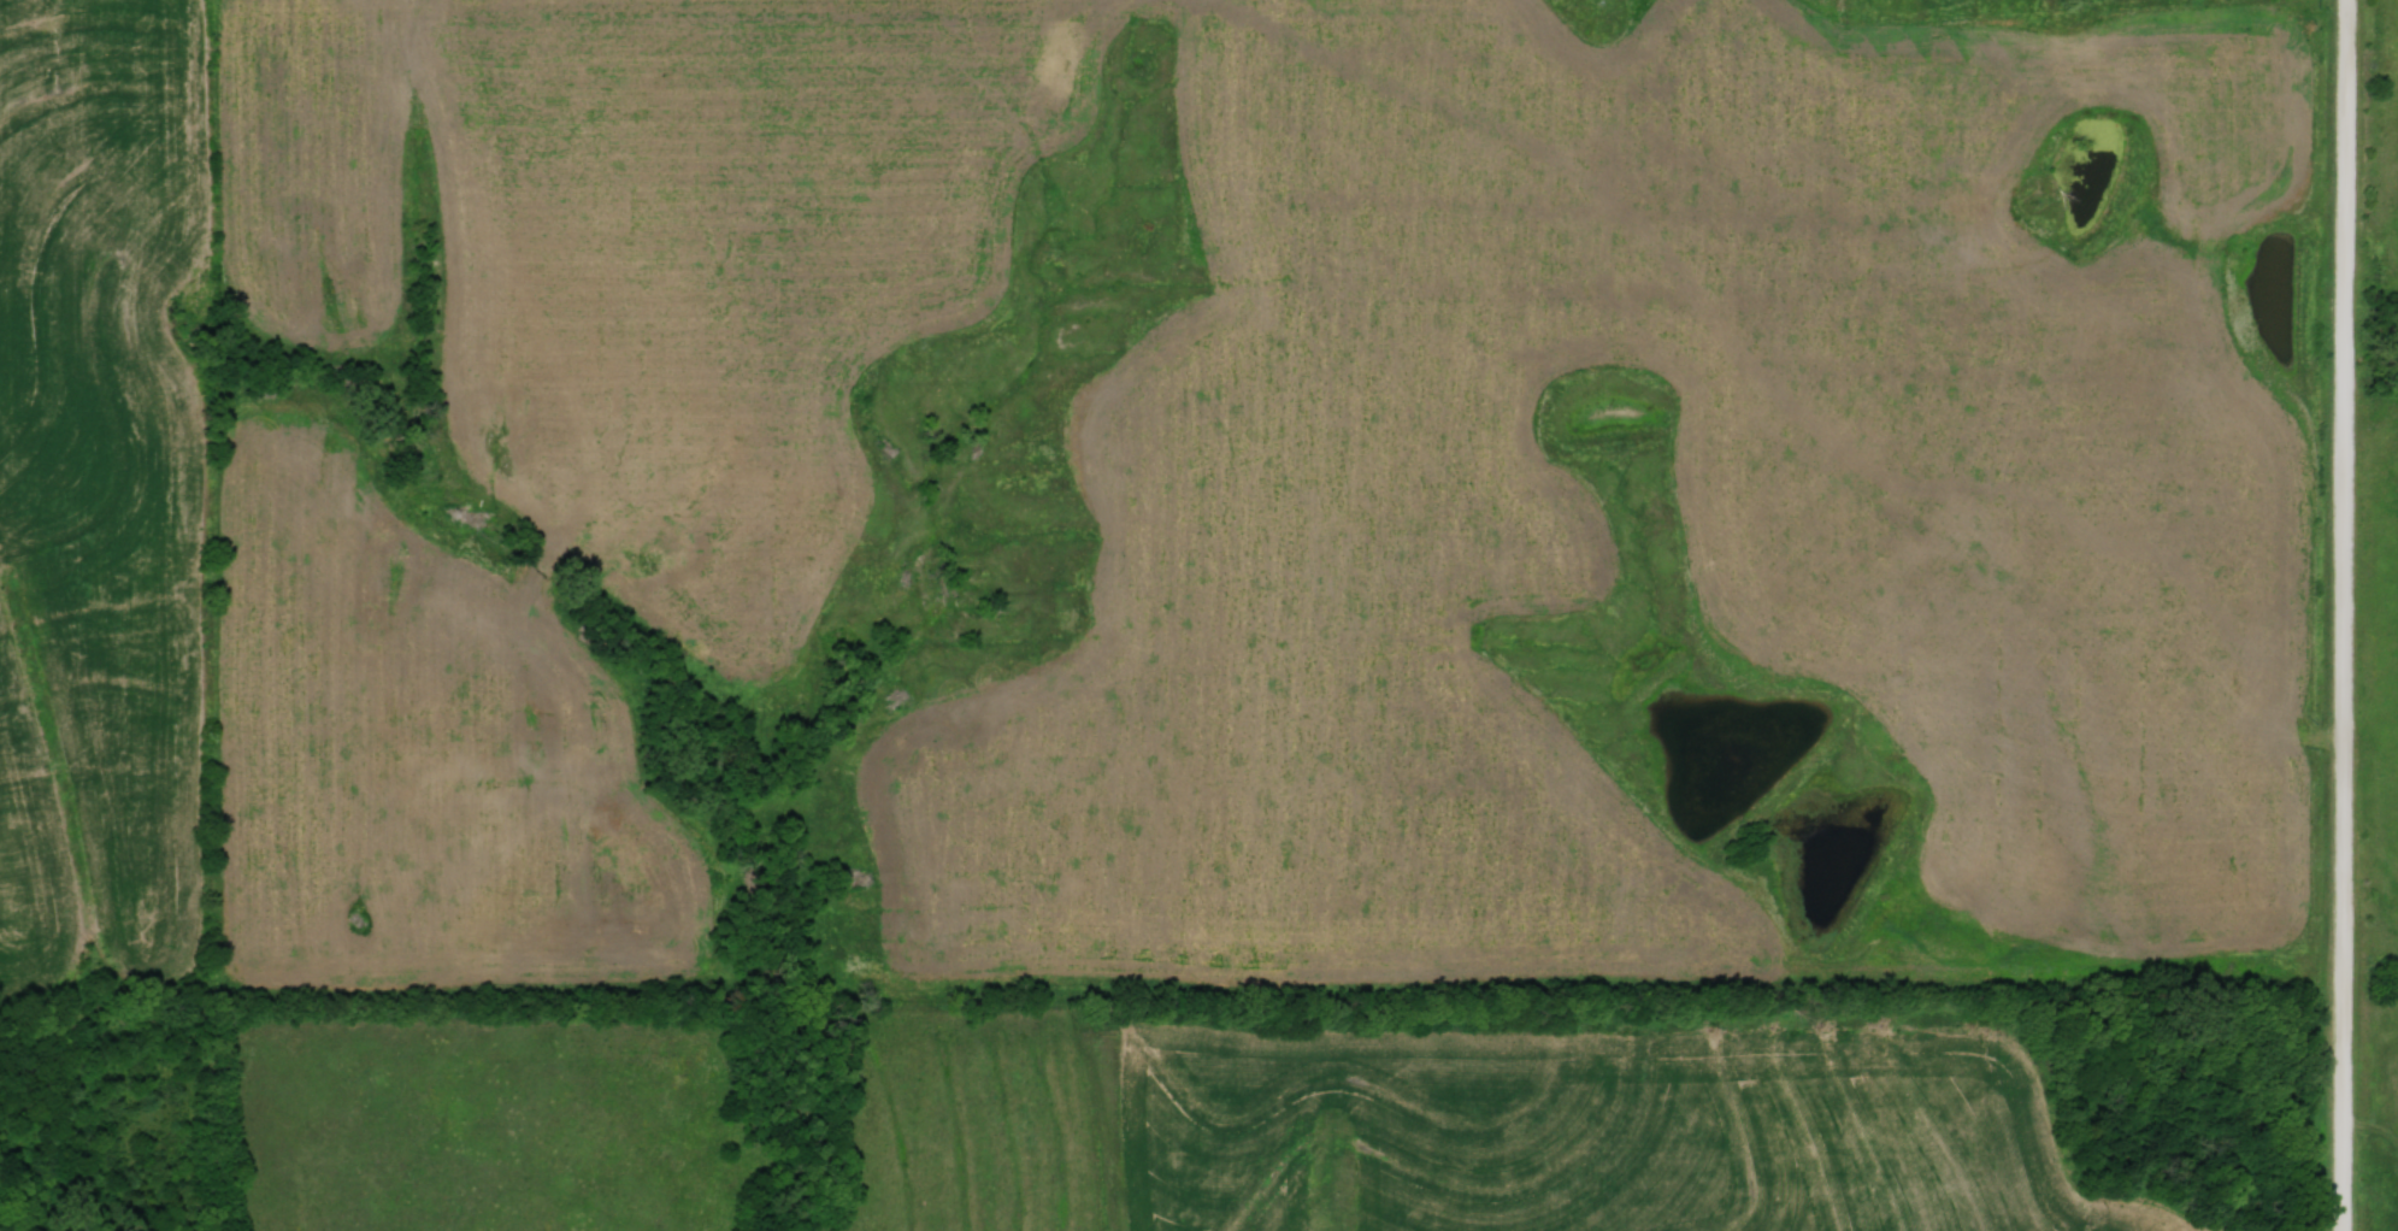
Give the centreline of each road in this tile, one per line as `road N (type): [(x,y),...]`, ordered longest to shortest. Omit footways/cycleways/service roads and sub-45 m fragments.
road 1 (residential): [(2347,1230),(2350,0)]

